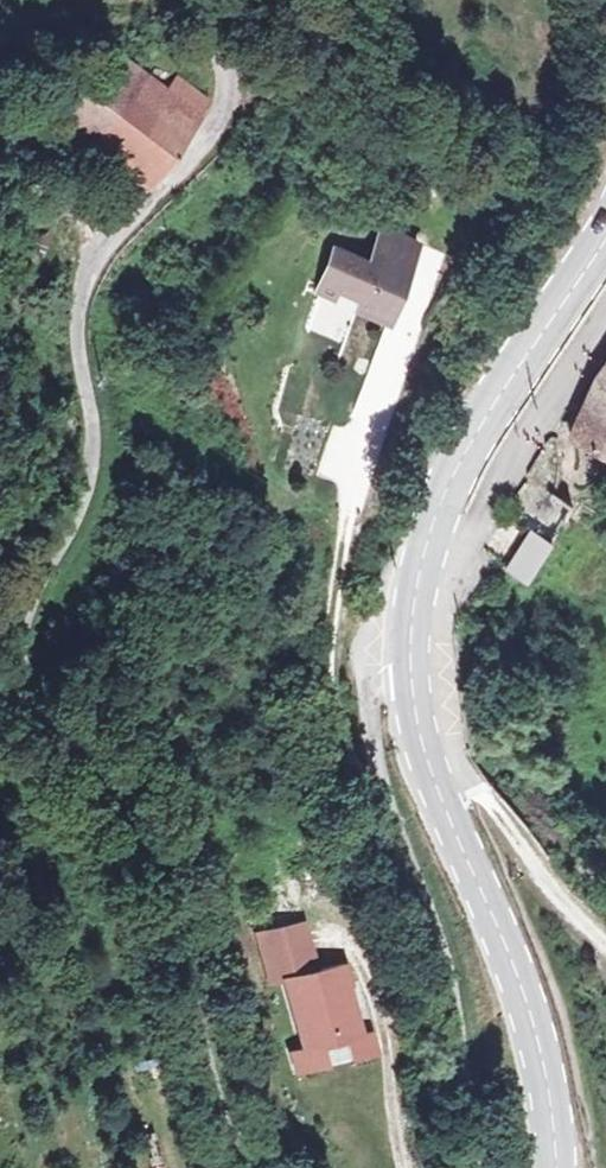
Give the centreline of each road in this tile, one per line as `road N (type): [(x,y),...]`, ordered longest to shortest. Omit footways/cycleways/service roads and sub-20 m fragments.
road 1 (unclassified): [(194,0),(242,45),(245,93),(93,267),(80,299),(88,479),(35,599),(19,663),(27,709),(110,802),(161,886),(236,1167)]
road 2 (unclassified): [(484,1167),(464,988),(373,731),(374,684),(412,637)]
road 3 (secondary): [(412,637),(423,752),(502,935),(551,1083),(558,1167)]
road 4 (secondary): [(605,247),(460,465),(415,583),(412,637)]

